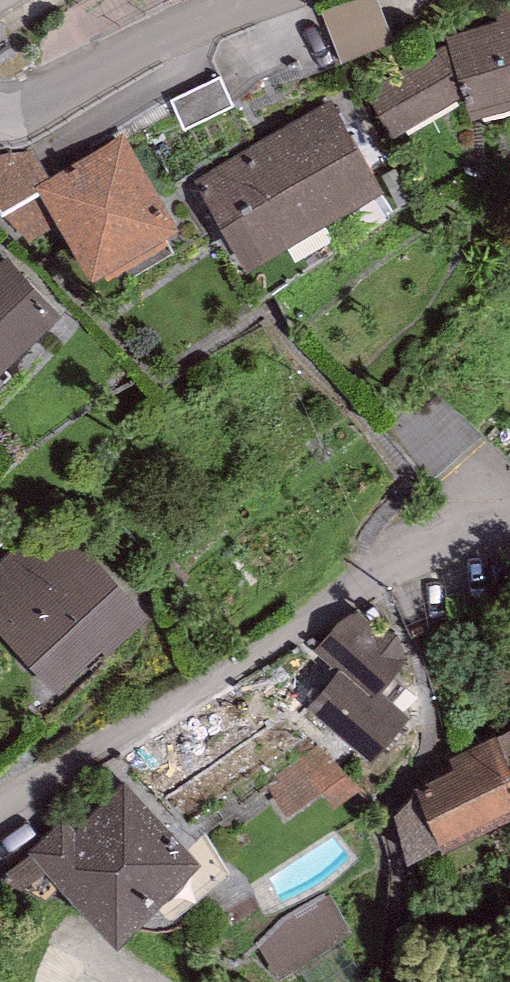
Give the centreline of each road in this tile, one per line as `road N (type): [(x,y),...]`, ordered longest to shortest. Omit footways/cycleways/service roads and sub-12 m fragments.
road 1 (residential): [(509,520),(383,567),(0,805)]
road 2 (residential): [(0,104),(42,97),(242,0)]

